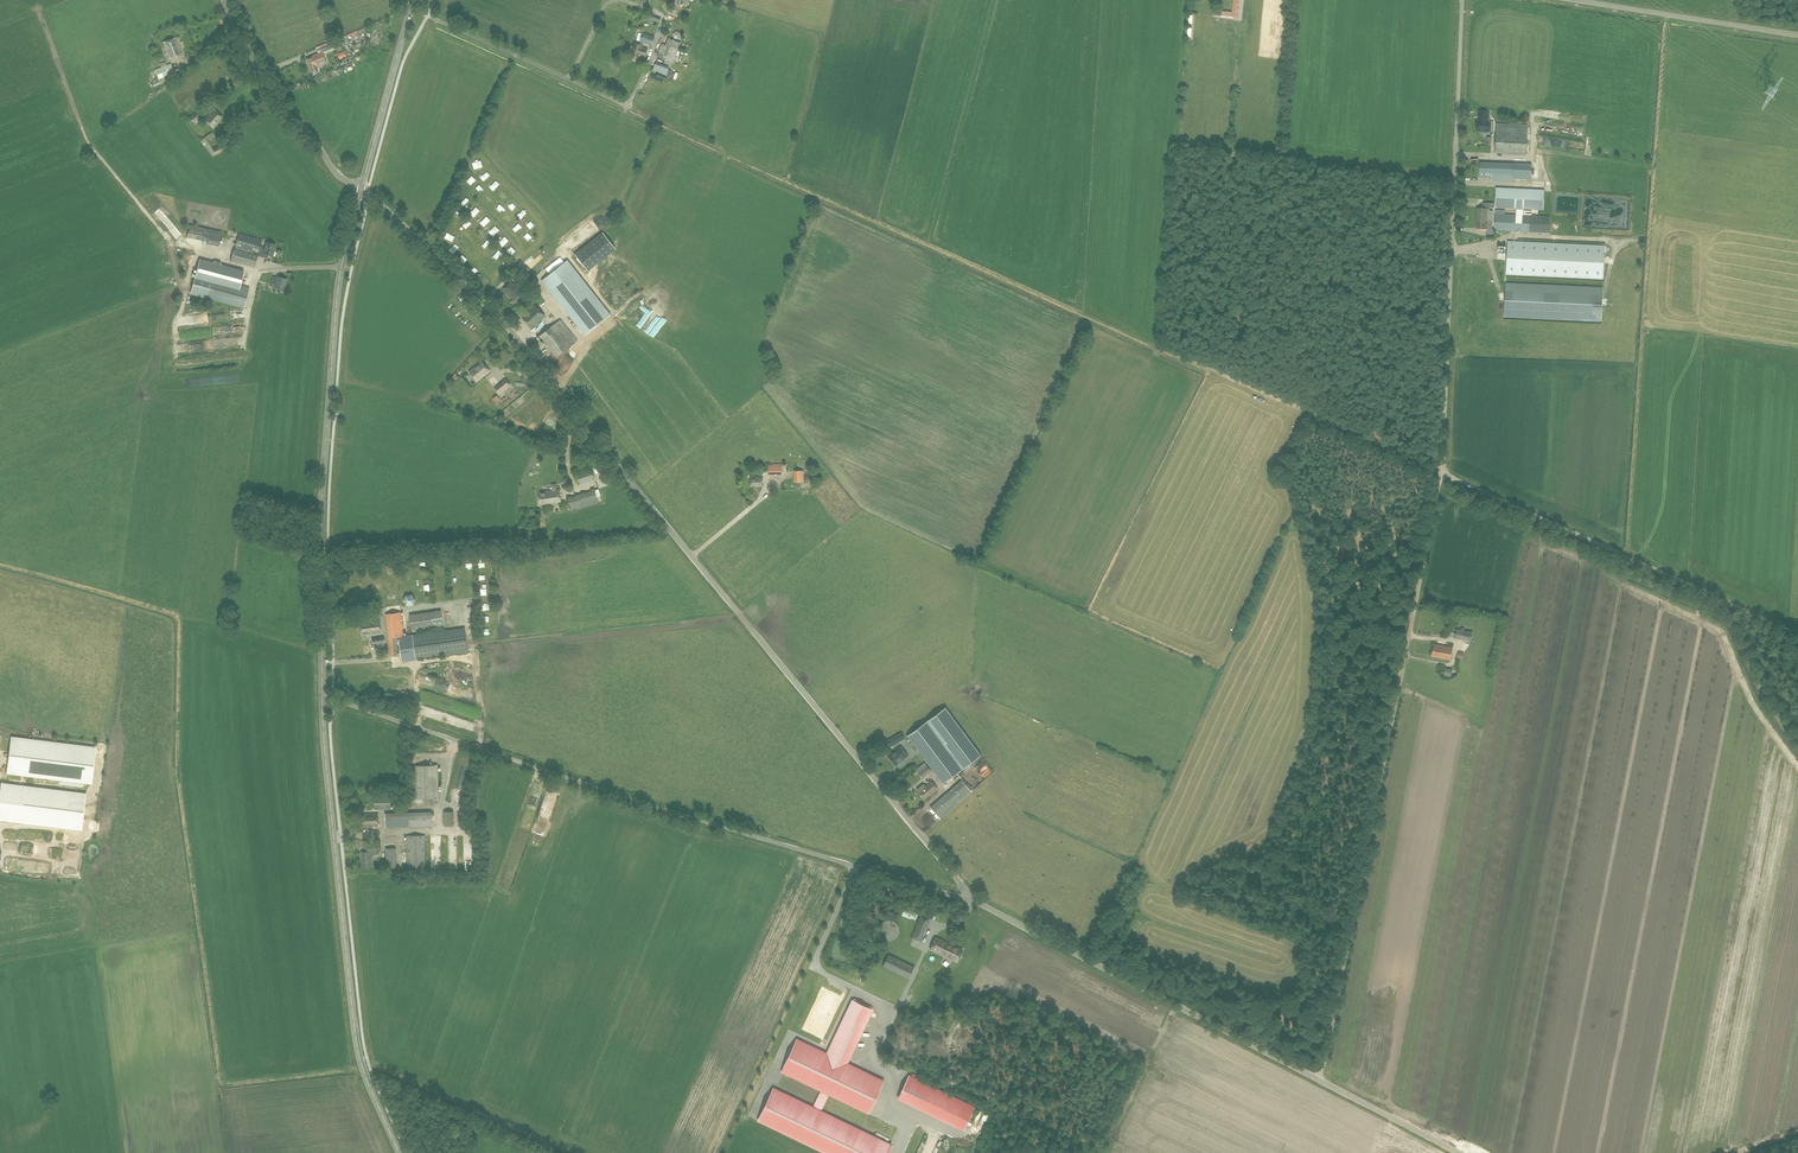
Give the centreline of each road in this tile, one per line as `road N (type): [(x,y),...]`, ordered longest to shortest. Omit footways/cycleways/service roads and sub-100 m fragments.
road 1 (track): [(1316,1078),(1440,472),(1149,336)]
road 2 (unclassified): [(967,897),(515,335),(361,188)]
road 3 (unclassified): [(1797,634),(1440,472),(1462,0)]
road 4 (unclassified): [(967,897),(322,698)]
road 5 (unclassified): [(1459,1152),(967,897)]
road 6 (tertiary): [(361,188),(336,305),(321,521),(322,698)]
road 7 (tertiary): [(322,698),(355,1034),(399,1152)]
road 8 (unclassified): [(361,188),(337,174),(270,90),(223,0)]
road 9 (unclassified): [(1797,35),(1574,0)]
road 10 (tertiary): [(412,0),(361,188)]

